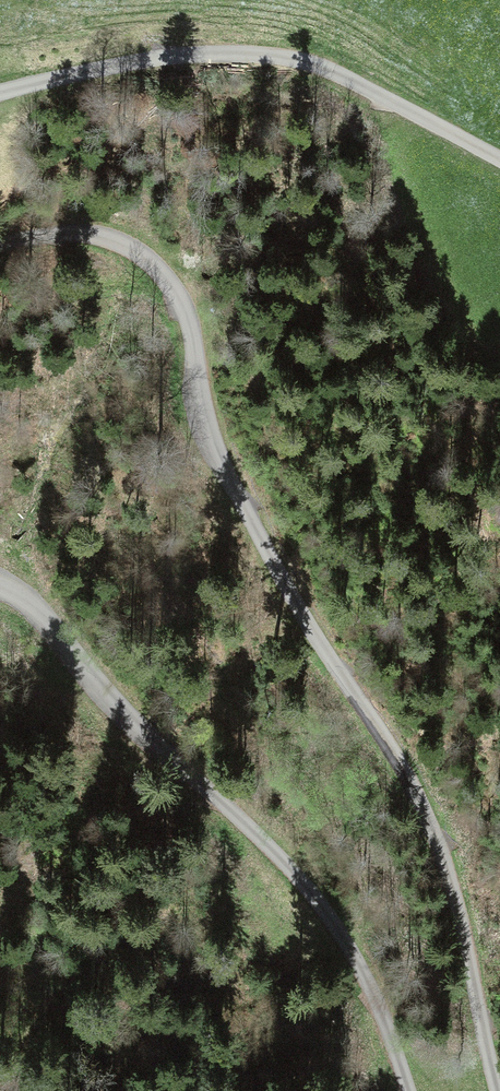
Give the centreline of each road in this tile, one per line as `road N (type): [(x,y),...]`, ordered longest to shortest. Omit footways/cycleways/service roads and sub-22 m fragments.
road 1 (track): [(0,242),(99,236),(143,255),(176,289),(221,465),(432,827),(498,1090)]
road 2 (track): [(0,582),(325,912),(370,986),(411,1090)]
road 3 (track): [(499,161),(335,72),(274,55),(165,60),(0,92)]

